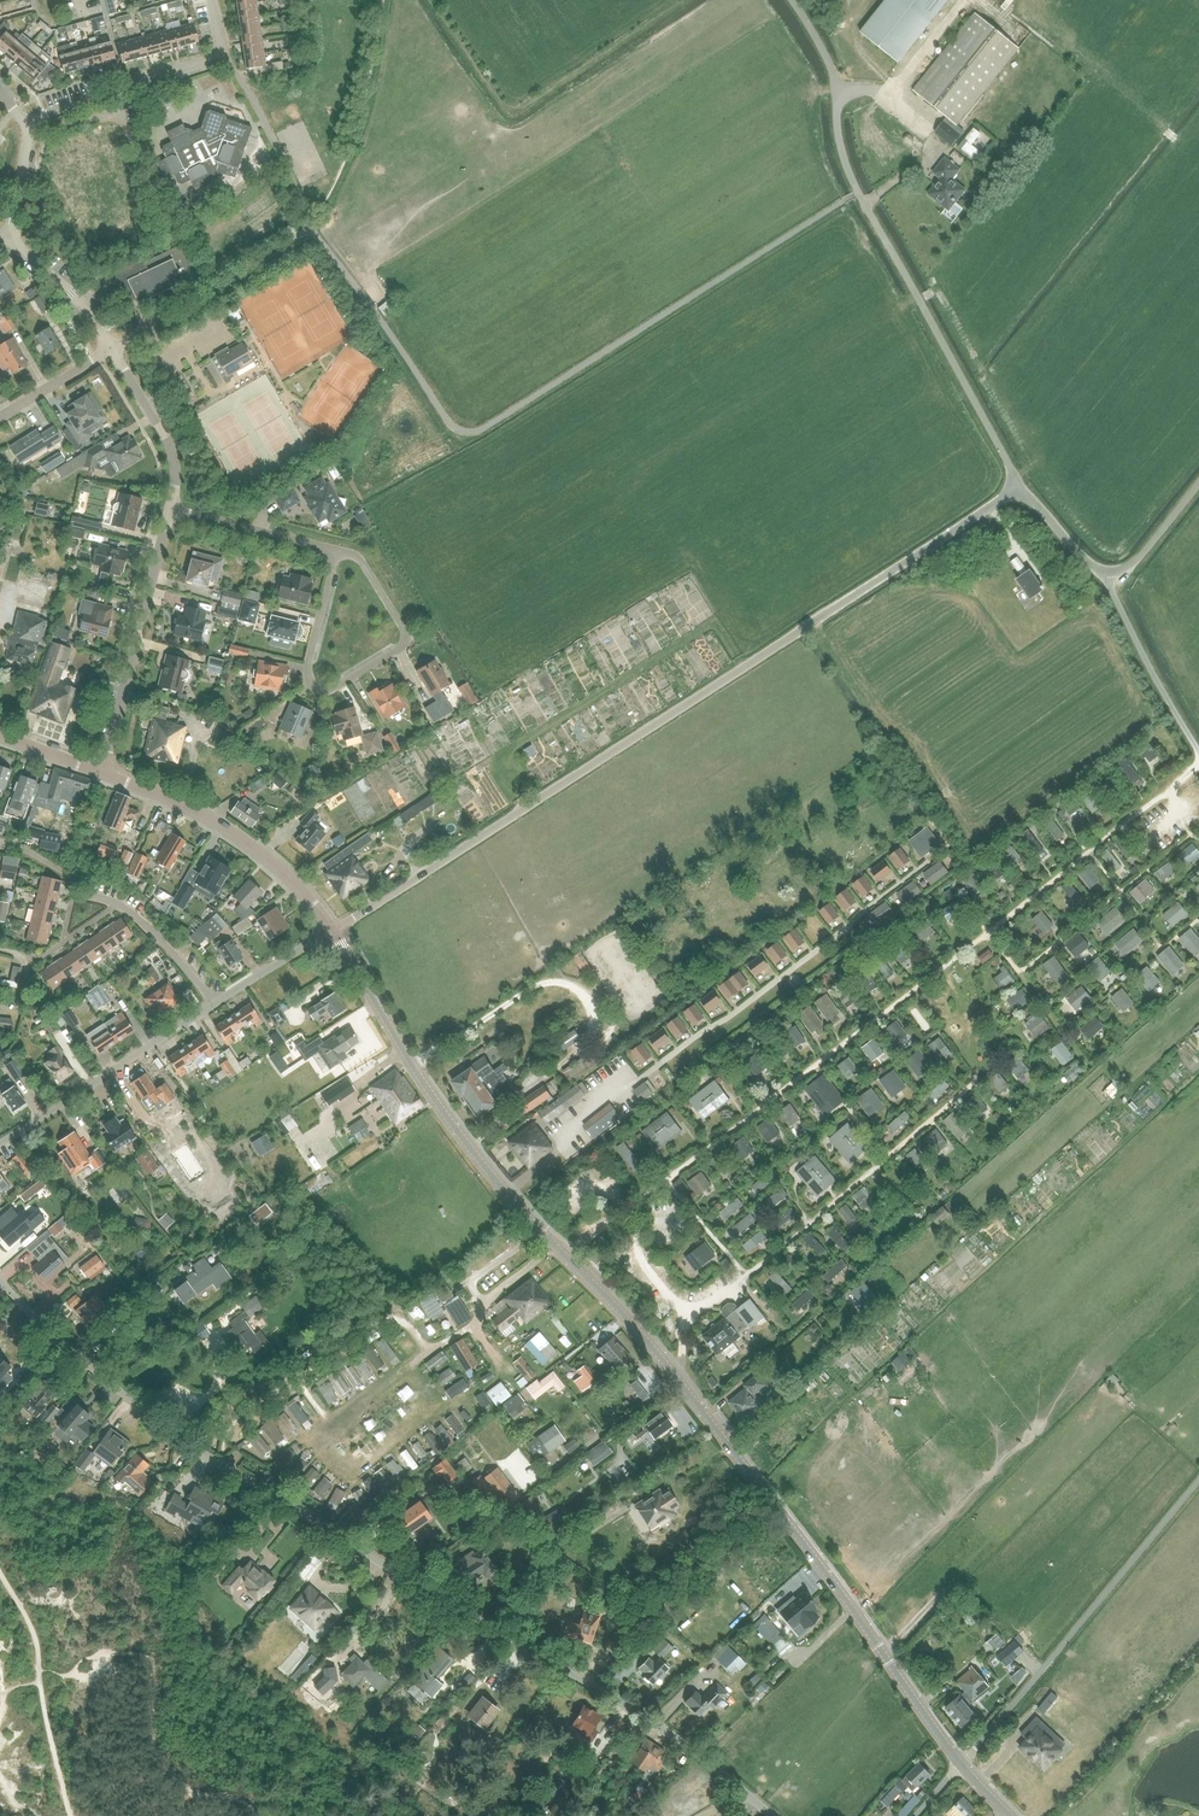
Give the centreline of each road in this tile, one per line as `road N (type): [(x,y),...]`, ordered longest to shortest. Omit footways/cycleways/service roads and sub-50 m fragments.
road 1 (tertiary): [(962,1764),(673,1374),(481,1163),(332,930)]
road 2 (residential): [(0,1280),(187,1444),(644,1716),(772,1815)]
road 3 (unclassified): [(332,930),(1016,496)]
road 4 (unclassified): [(1016,496),(1010,467),(848,169),(828,61)]
road 5 (tertiary): [(332,930),(235,835),(102,773)]
road 6 (residential): [(102,773),(171,510)]
road 7 (residential): [(29,124),(214,59),(221,52),(209,0)]
road 8 (residential): [(213,1004),(0,1143)]
road 9 (residential): [(337,551),(360,560),(404,639),(330,689),(312,686),(308,665)]
road 10 (unclassified): [(1198,751),(1107,574)]
road 11 (residential): [(213,1004),(130,912),(75,894)]
road 12 (residential): [(171,510),(171,450),(111,349)]
road 13 (residential): [(337,551),(171,510)]
road 14 (residential): [(111,349),(76,297),(10,234)]
road 15 (residential): [(213,1004),(332,930)]
road 16 (residential): [(0,418),(111,349)]
road 17 (unclassified): [(1107,574),(1134,562),(1198,484)]
road 18 (unclassified): [(1107,574),(1034,502),(1016,496)]

